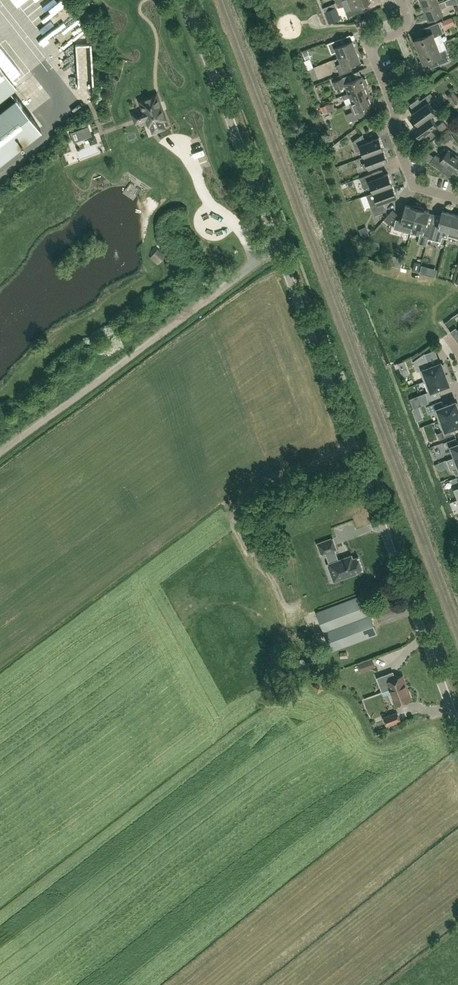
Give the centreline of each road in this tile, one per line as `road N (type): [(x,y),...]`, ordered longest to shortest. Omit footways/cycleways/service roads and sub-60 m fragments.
road 1 (unclassified): [(457,728),(183,0)]
road 2 (track): [(217,292),(0,452)]
road 3 (residential): [(457,198),(412,182),(374,45)]
road 4 (track): [(351,443),(251,492),(237,510),(241,534)]

